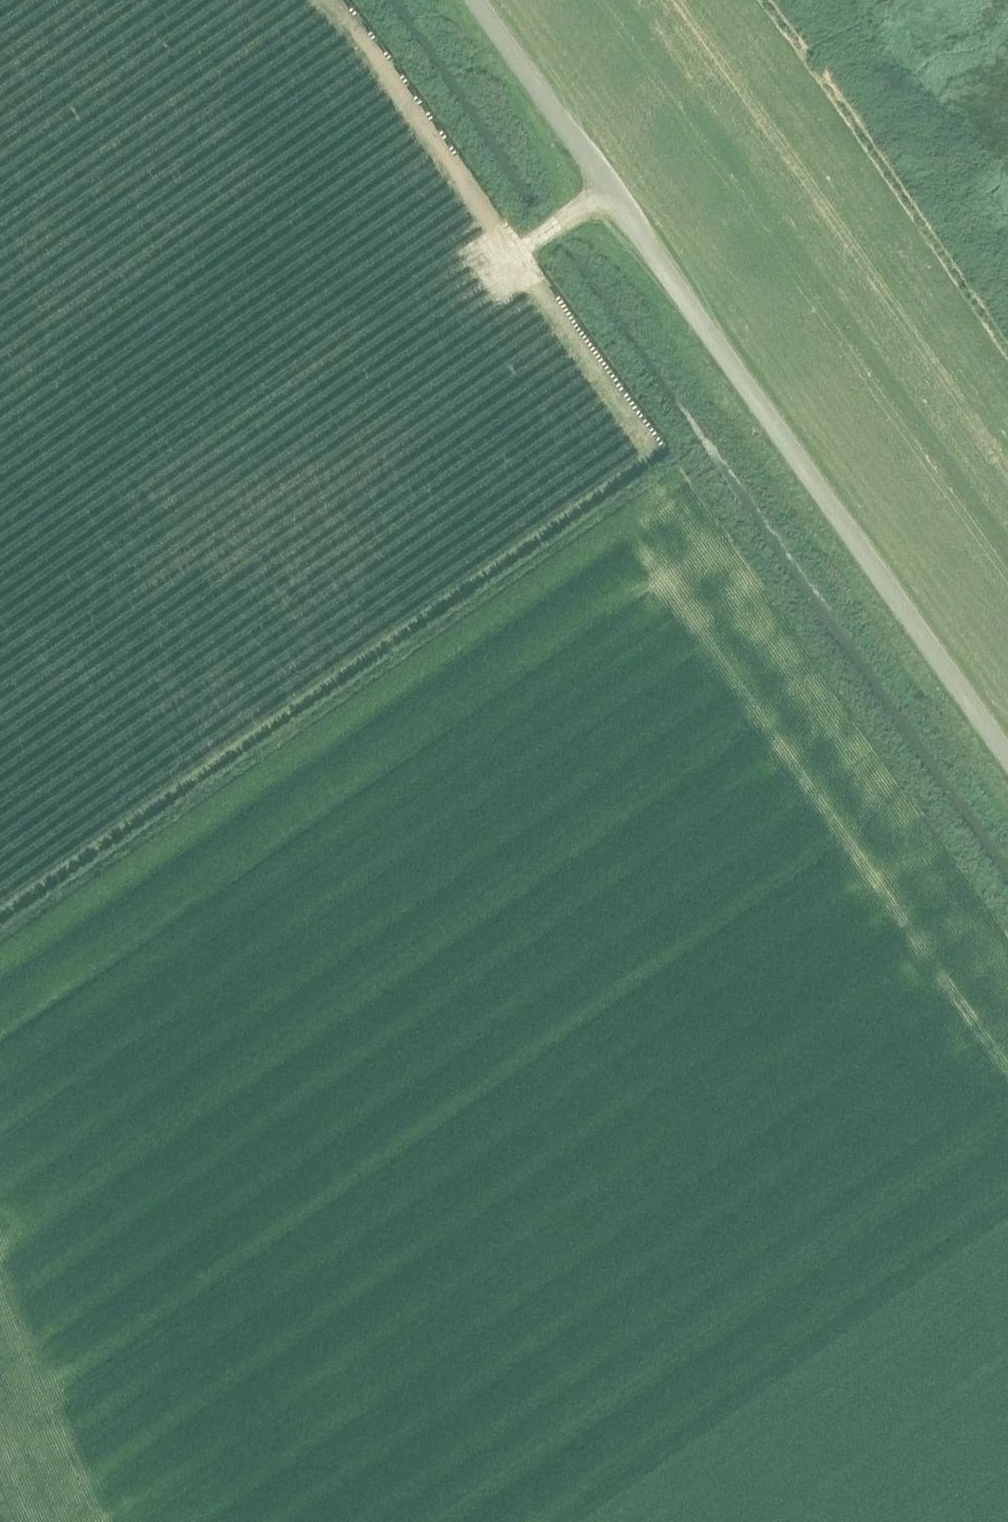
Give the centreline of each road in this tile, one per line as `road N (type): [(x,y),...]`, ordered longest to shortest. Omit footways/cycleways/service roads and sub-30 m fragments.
road 1 (unclassified): [(1007,759),(471,0)]
road 2 (track): [(1007,538),(621,0)]

